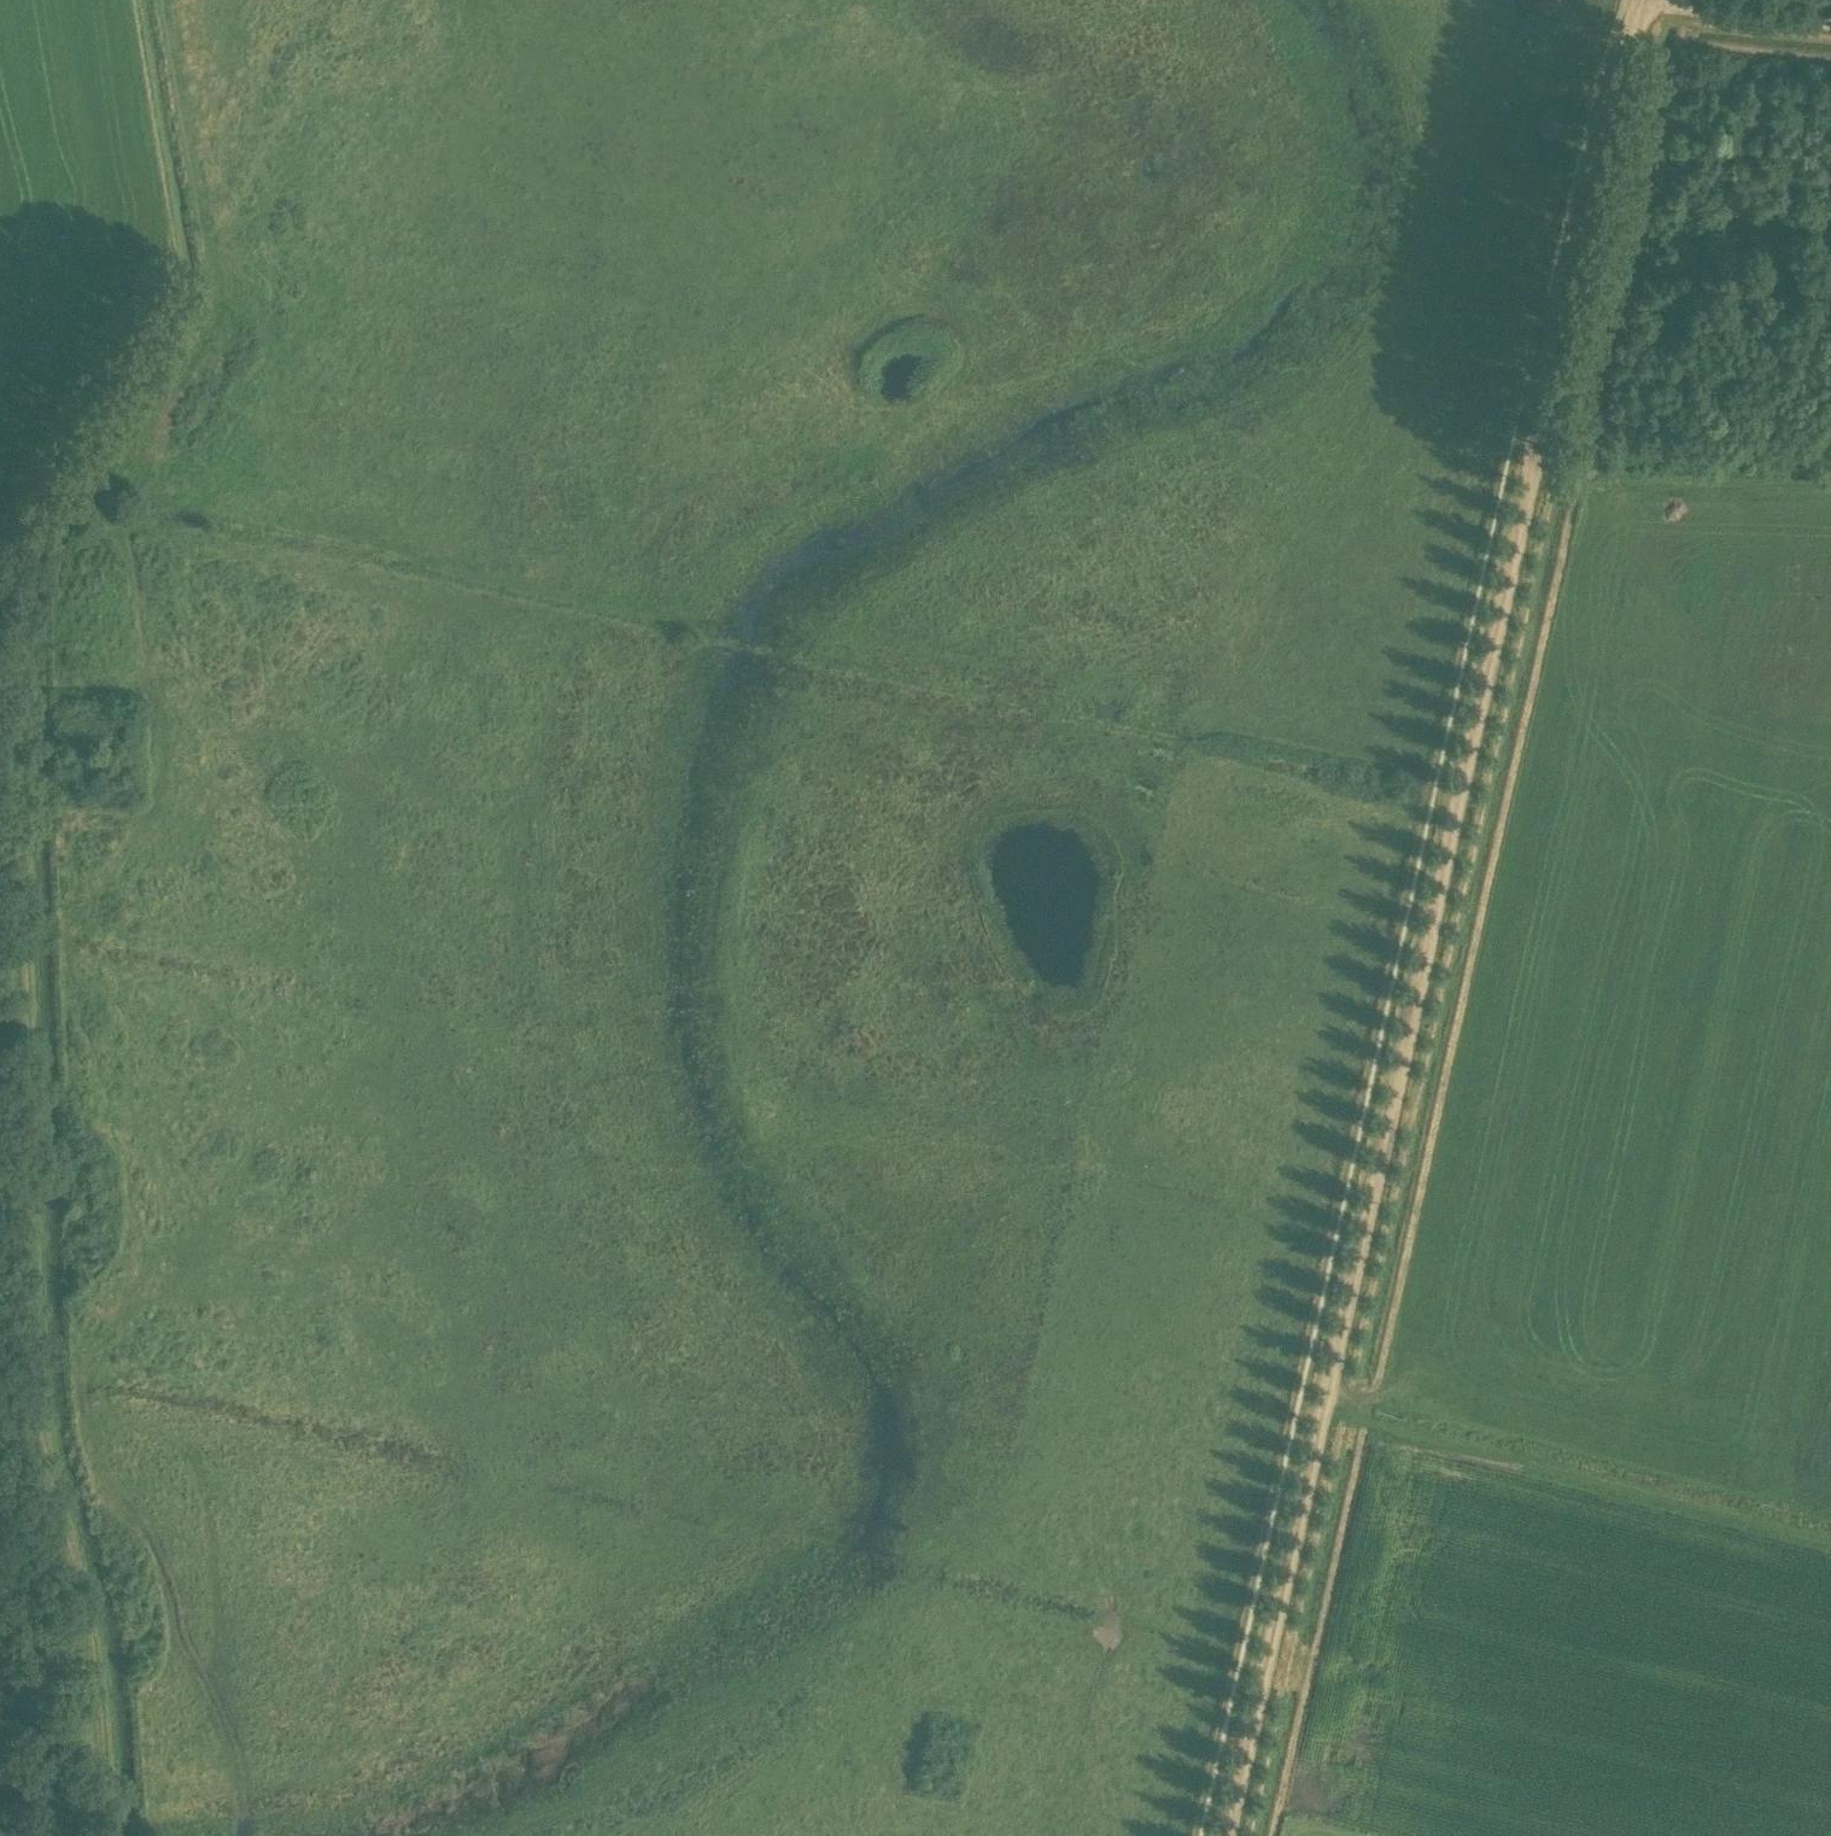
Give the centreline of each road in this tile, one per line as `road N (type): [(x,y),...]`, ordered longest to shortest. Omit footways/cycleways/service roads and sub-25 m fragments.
road 1 (track): [(1224,1835),(1642,0)]
road 2 (track): [(1830,18),(1679,0)]

